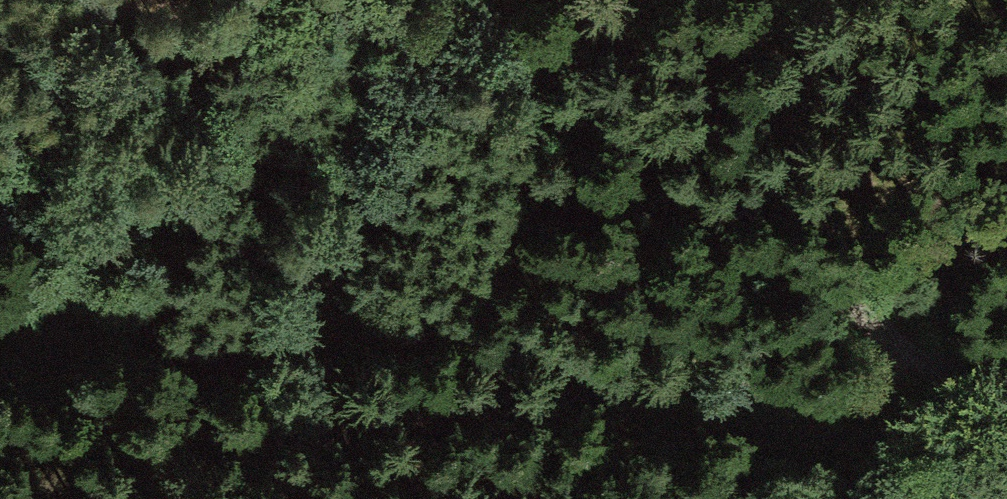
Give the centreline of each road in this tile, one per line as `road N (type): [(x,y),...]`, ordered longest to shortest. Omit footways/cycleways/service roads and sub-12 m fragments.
road 1 (track): [(0,429),(954,348),(1006,362)]
road 2 (track): [(369,0),(954,348)]

